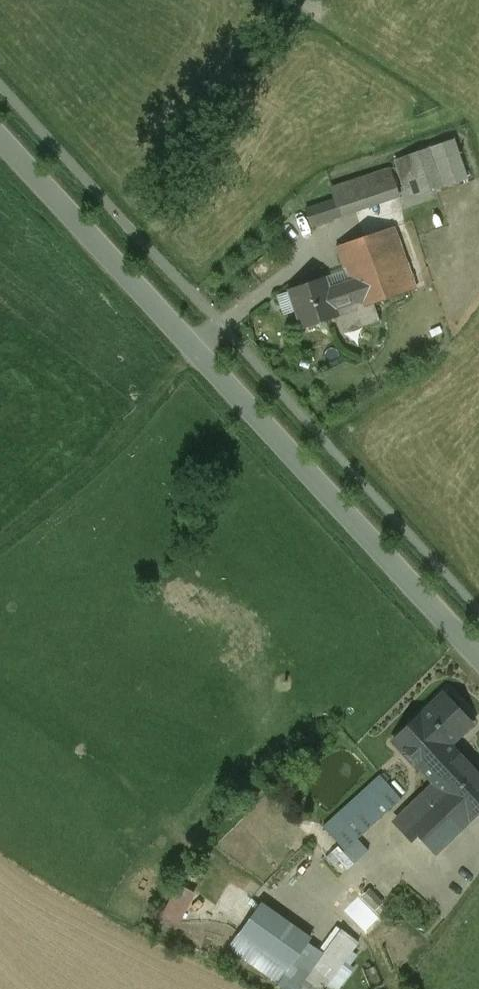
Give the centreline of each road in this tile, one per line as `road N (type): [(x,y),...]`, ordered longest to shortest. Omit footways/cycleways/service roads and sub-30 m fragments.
road 1 (unclassified): [(0,139),(478,656)]

